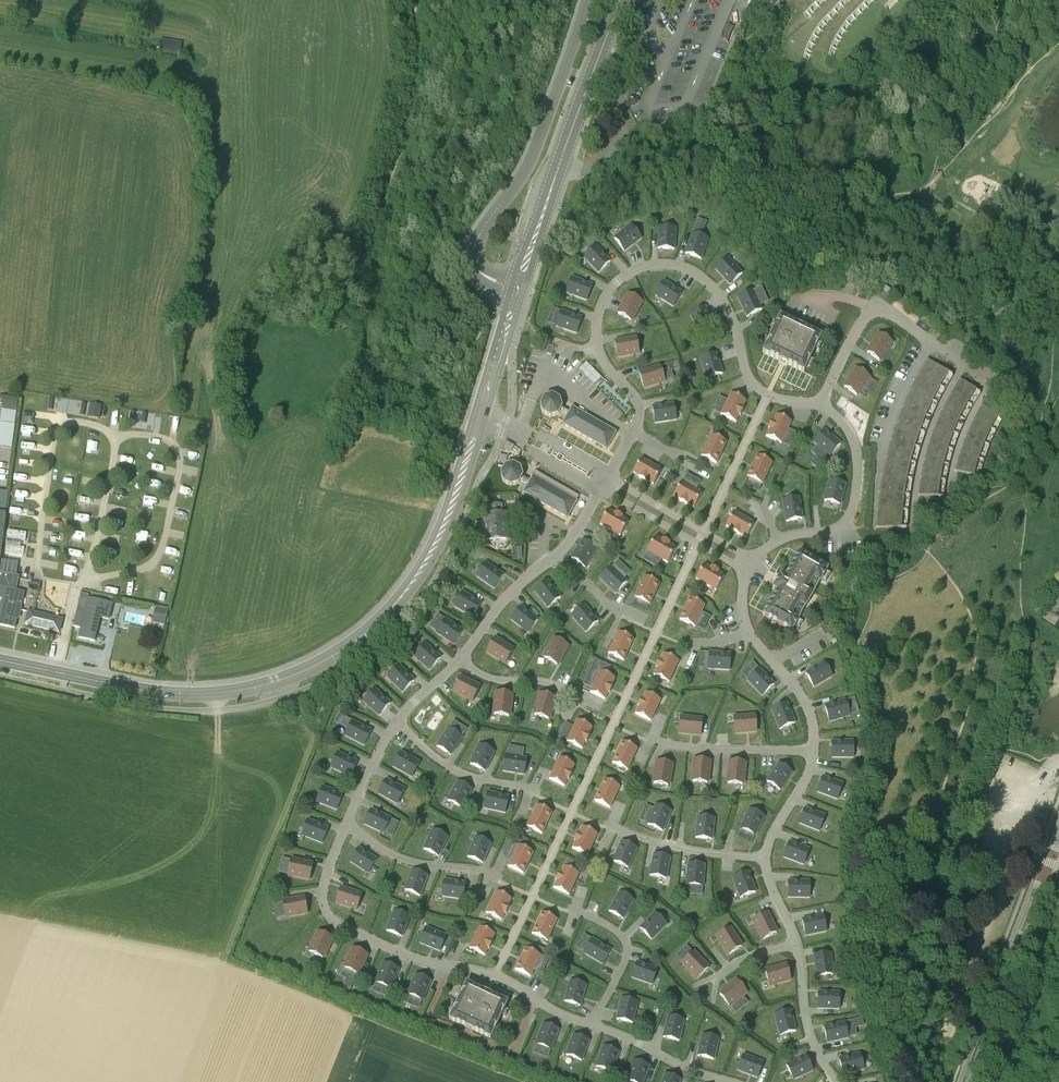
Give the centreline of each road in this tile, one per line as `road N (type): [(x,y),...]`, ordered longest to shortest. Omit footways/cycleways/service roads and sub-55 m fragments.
road 1 (secondary): [(507,328),(437,545),(397,603),(339,653),(282,680),(204,694),(0,661)]
road 2 (unclassified): [(588,0),(529,165),(472,250),(480,273),(518,290)]
road 3 (secondary): [(518,290),(622,0)]
road 4 (tertiary): [(964,1081),(1058,836)]
road 5 (track): [(904,921),(894,857),(987,832)]

